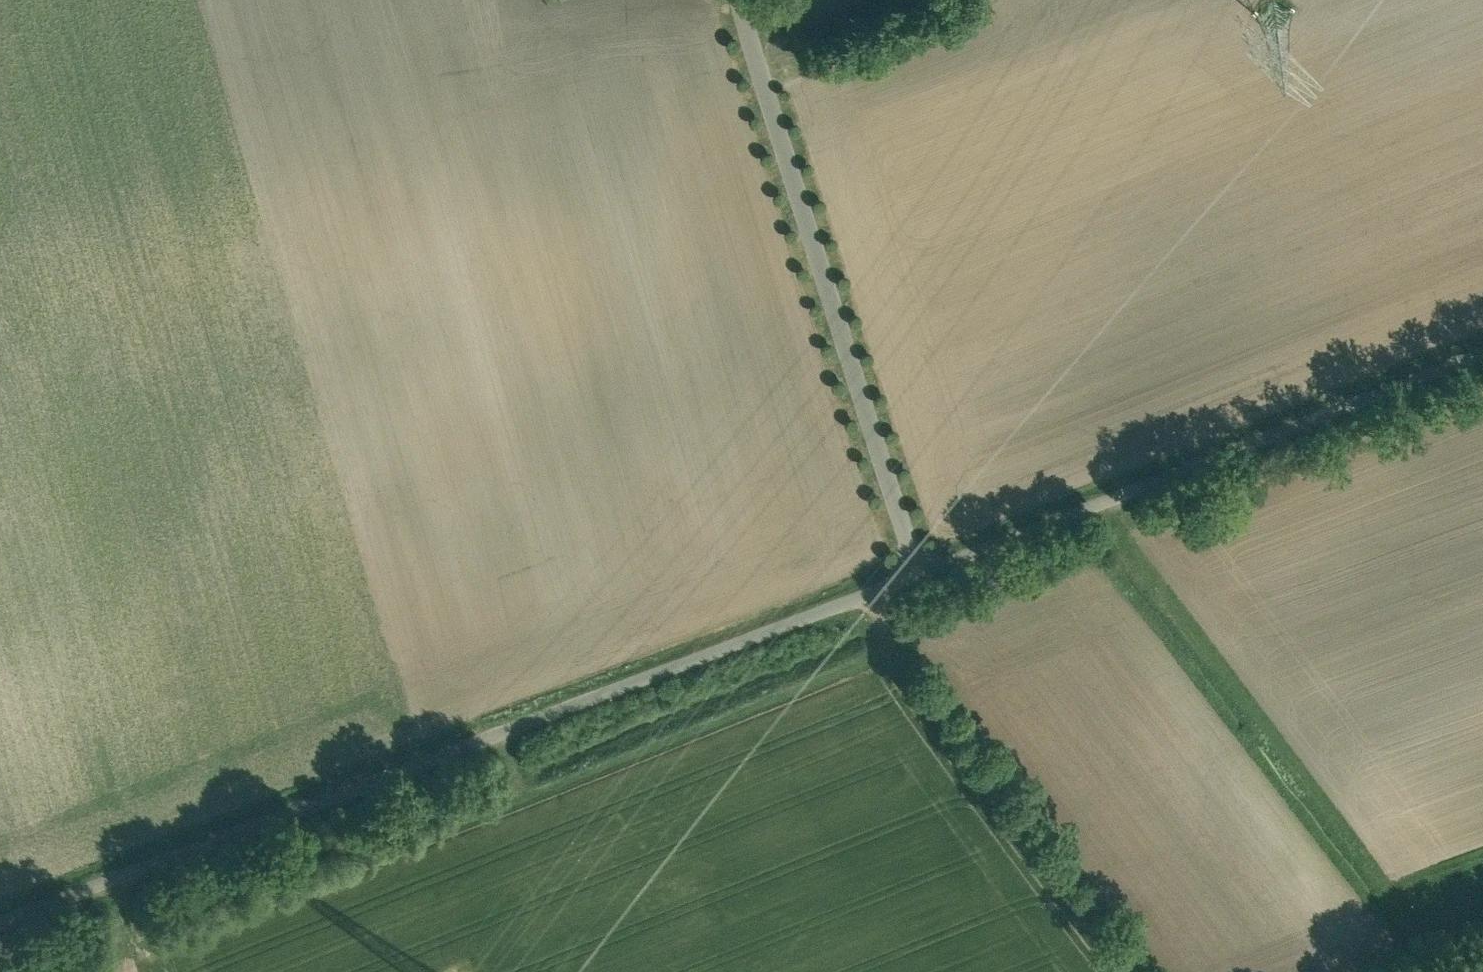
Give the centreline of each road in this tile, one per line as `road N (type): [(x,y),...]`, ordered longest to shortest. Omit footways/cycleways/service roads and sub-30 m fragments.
road 1 (unclassified): [(1482,363),(0,947)]

